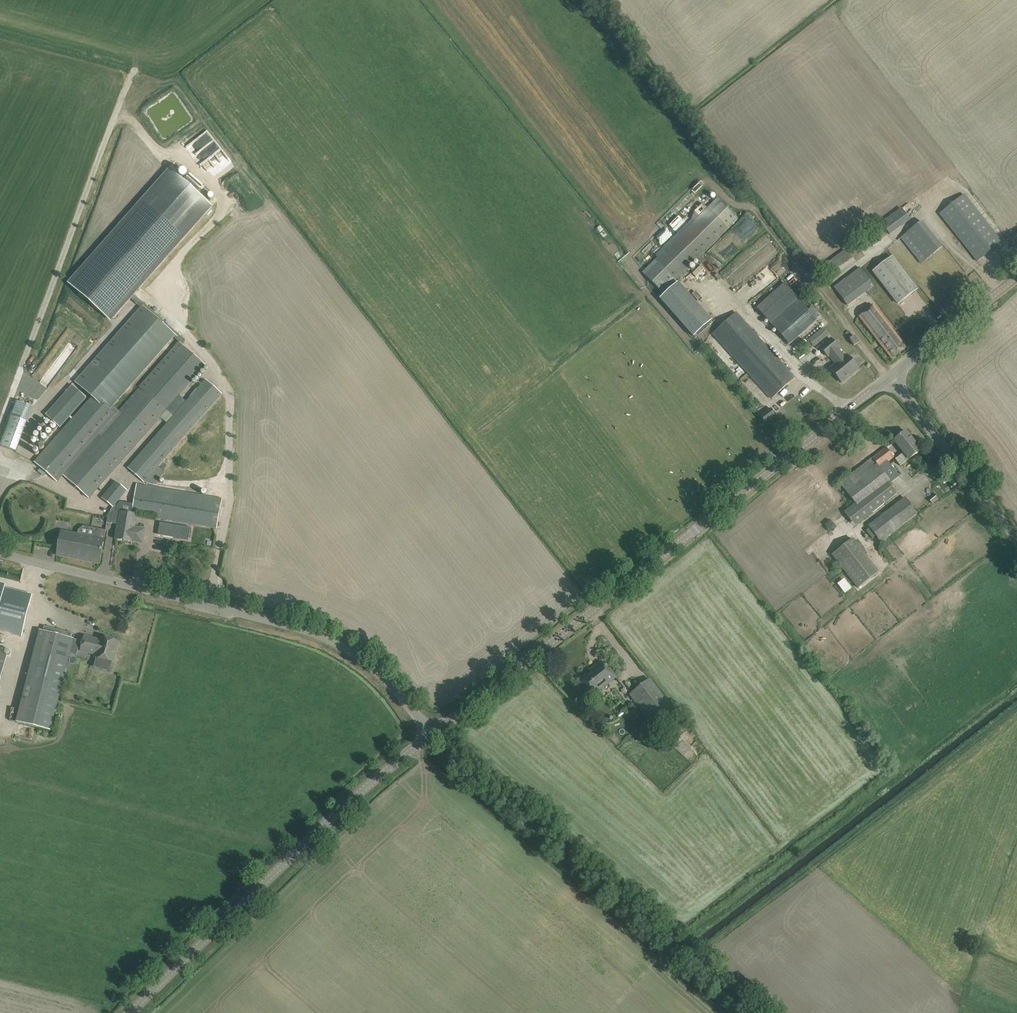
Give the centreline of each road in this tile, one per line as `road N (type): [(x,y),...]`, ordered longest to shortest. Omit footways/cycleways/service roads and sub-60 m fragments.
road 1 (tertiary): [(430,733),(892,380)]
road 2 (unclassified): [(430,733),(373,674),(307,634),(0,553)]
road 3 (tertiary): [(128,1012),(430,733)]
road 4 (track): [(136,63),(0,427)]
road 5 (track): [(892,380),(755,208)]
road 6 (unclassified): [(1016,548),(892,380)]
road 7 (tertiary): [(892,380),(1016,278)]

